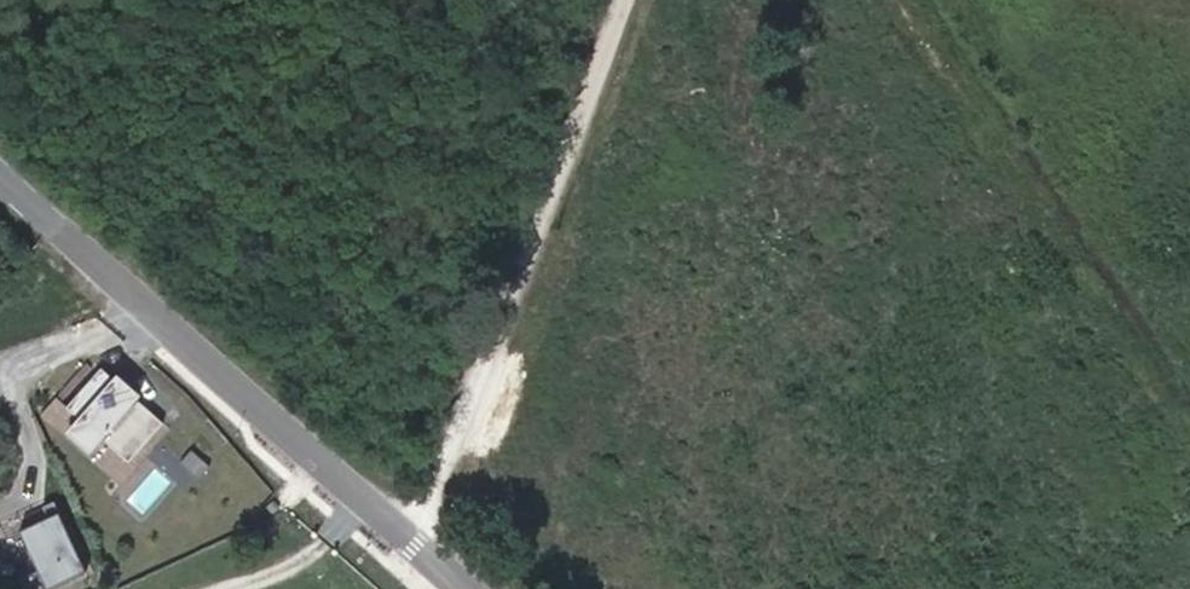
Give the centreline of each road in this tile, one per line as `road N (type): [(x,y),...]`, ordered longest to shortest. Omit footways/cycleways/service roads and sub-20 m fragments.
road 1 (tertiary): [(0,176),(459,588)]
road 2 (track): [(412,543),(621,0)]

